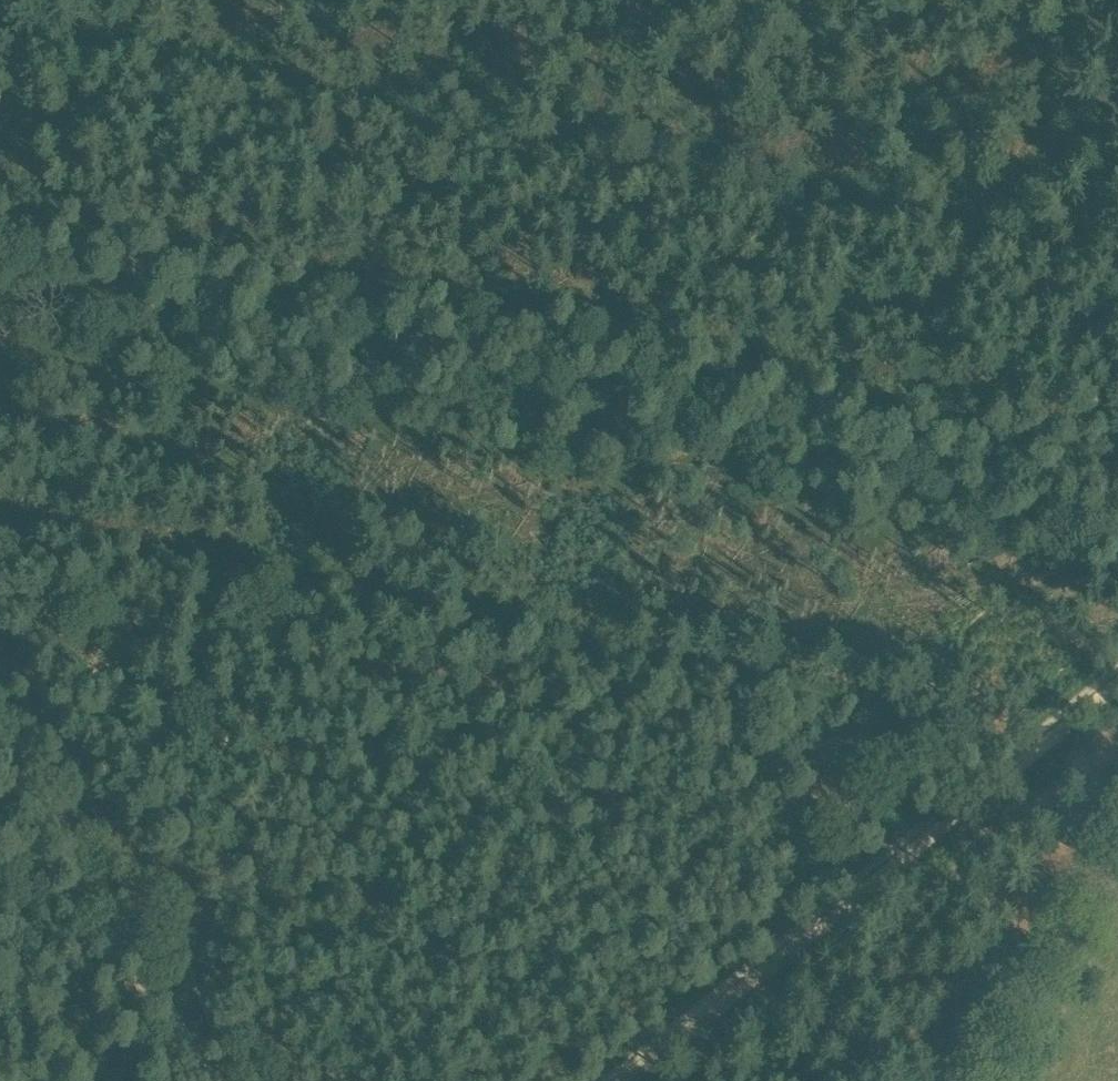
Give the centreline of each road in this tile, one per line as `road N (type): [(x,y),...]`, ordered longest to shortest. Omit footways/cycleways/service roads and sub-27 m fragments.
road 1 (track): [(0,34),(1117,275)]
road 2 (track): [(0,517),(680,666),(938,713),(1043,745)]
road 3 (track): [(623,1080),(1117,685)]
road 4 (track): [(0,731),(196,1080)]
road 5 (track): [(948,1080),(1117,769)]

